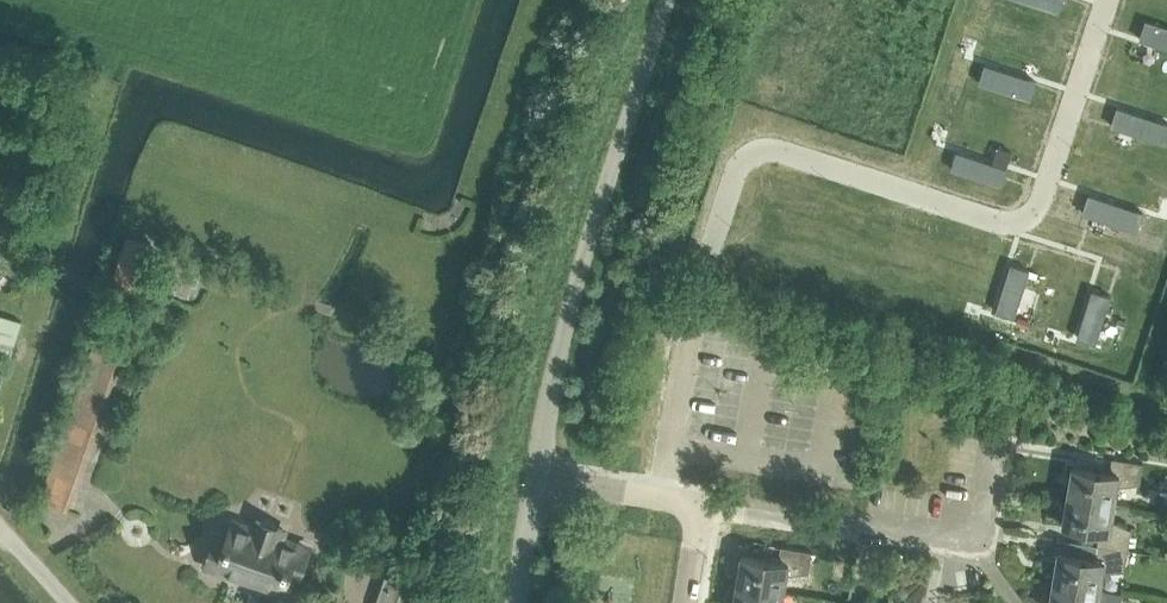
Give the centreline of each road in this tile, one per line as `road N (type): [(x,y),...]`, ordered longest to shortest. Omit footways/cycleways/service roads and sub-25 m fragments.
road 1 (residential): [(1107,0),(1034,216),(992,222),(783,155),(760,155),(741,169),(689,322),(657,497)]
road 2 (unclassified): [(539,476),(576,273),(664,0)]
road 3 (residential): [(702,504),(967,543),(981,441)]
road 4 (residential): [(520,602),(539,476)]

